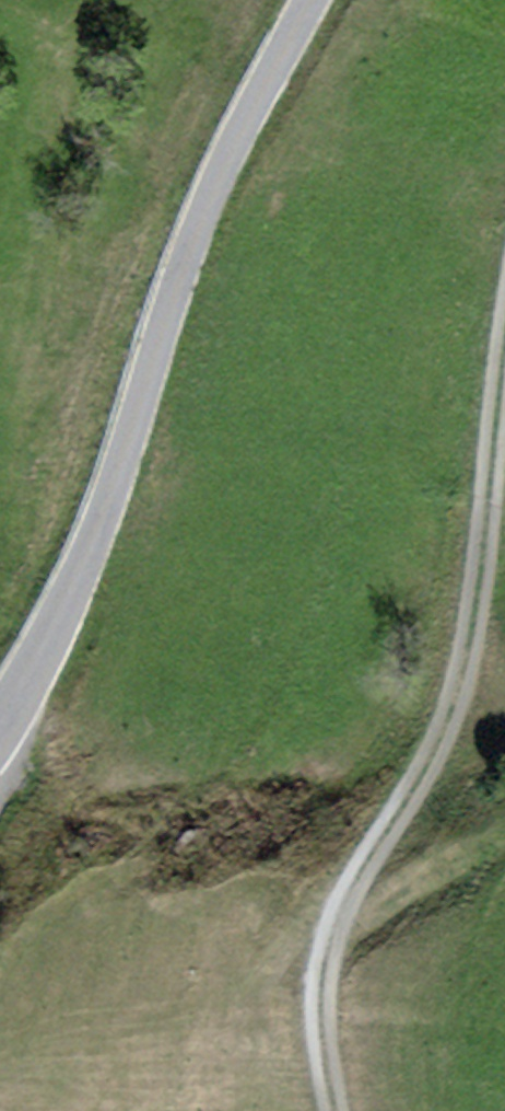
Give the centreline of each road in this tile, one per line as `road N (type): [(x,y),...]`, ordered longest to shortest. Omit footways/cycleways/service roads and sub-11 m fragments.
road 1 (track): [(329,1110),(317,1047),(327,926),(420,774),(453,696),(474,619),(504,306)]
road 2 (tertiary): [(308,0),(192,235),(88,546),(0,724)]
road 3 (track): [(327,926),(504,835)]

